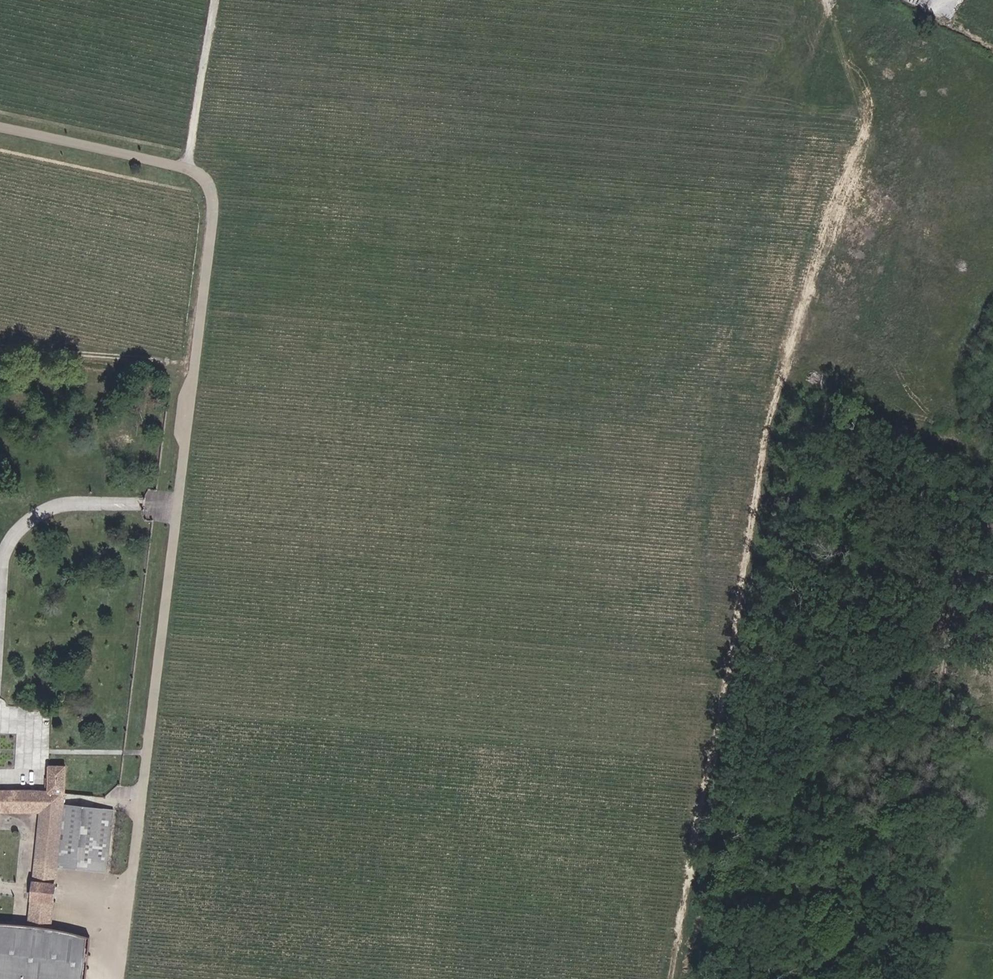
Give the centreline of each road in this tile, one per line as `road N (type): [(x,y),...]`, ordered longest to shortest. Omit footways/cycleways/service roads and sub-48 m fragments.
road 1 (track): [(667,978),(814,221),(849,136),(852,89),(826,0)]
road 2 (track): [(217,0),(185,165)]

